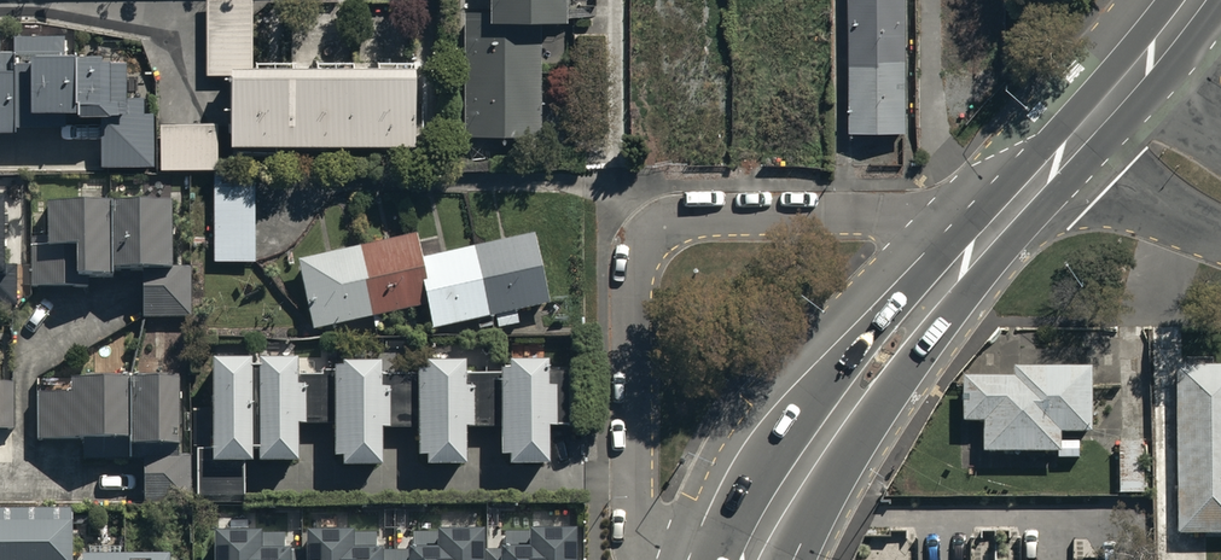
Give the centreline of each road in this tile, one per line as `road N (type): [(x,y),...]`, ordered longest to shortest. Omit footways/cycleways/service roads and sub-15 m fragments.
road 1 (residential): [(692,559),(662,541),(640,501),(632,326),(635,265),(650,240),(701,217),(881,216),(1022,200)]
road 2 (secondary): [(1022,200),(885,354),(794,481),(750,559)]
road 3 (residential): [(1220,192),(1109,107)]
road 4 (secondary): [(1109,107),(1195,0)]

